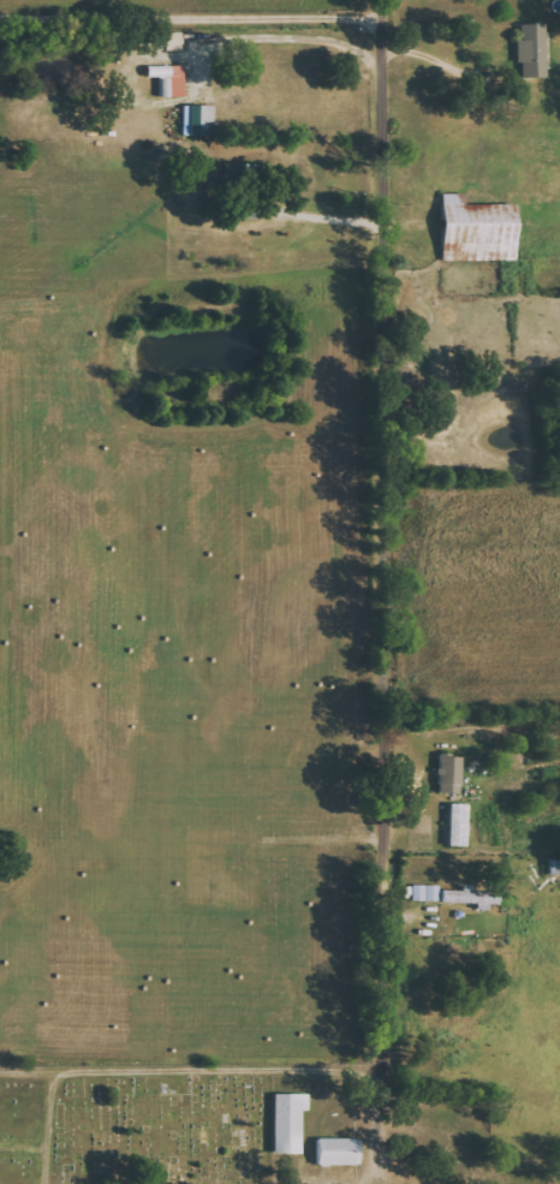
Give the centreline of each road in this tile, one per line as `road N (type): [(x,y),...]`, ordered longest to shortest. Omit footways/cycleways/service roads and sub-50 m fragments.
road 1 (residential): [(383,1183),(391,920),(384,0)]

